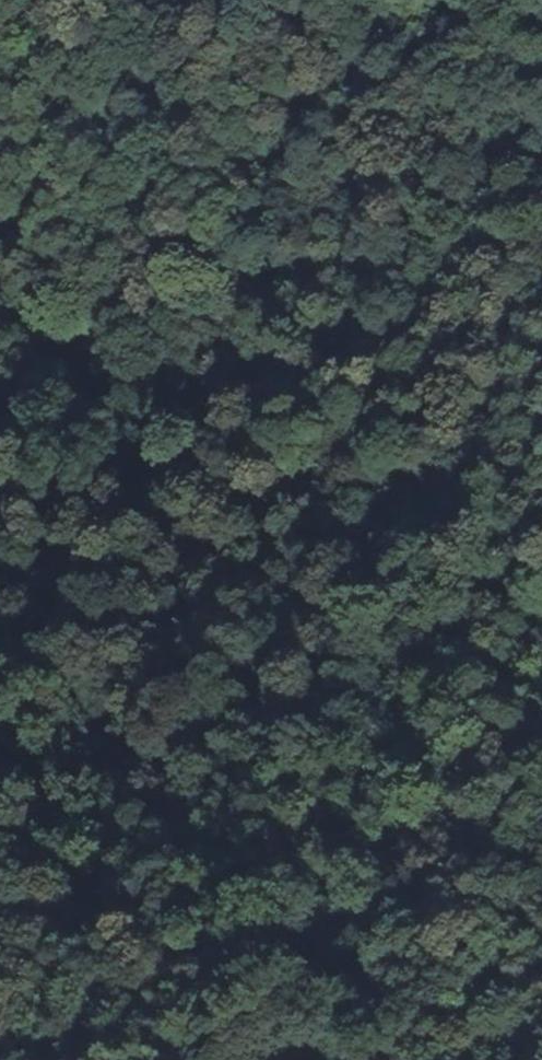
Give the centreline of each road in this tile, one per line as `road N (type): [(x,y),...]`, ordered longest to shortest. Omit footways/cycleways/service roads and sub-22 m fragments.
road 1 (track): [(541,854),(310,971),(184,1018),(159,1059)]
road 2 (track): [(145,0),(29,220),(0,246)]

